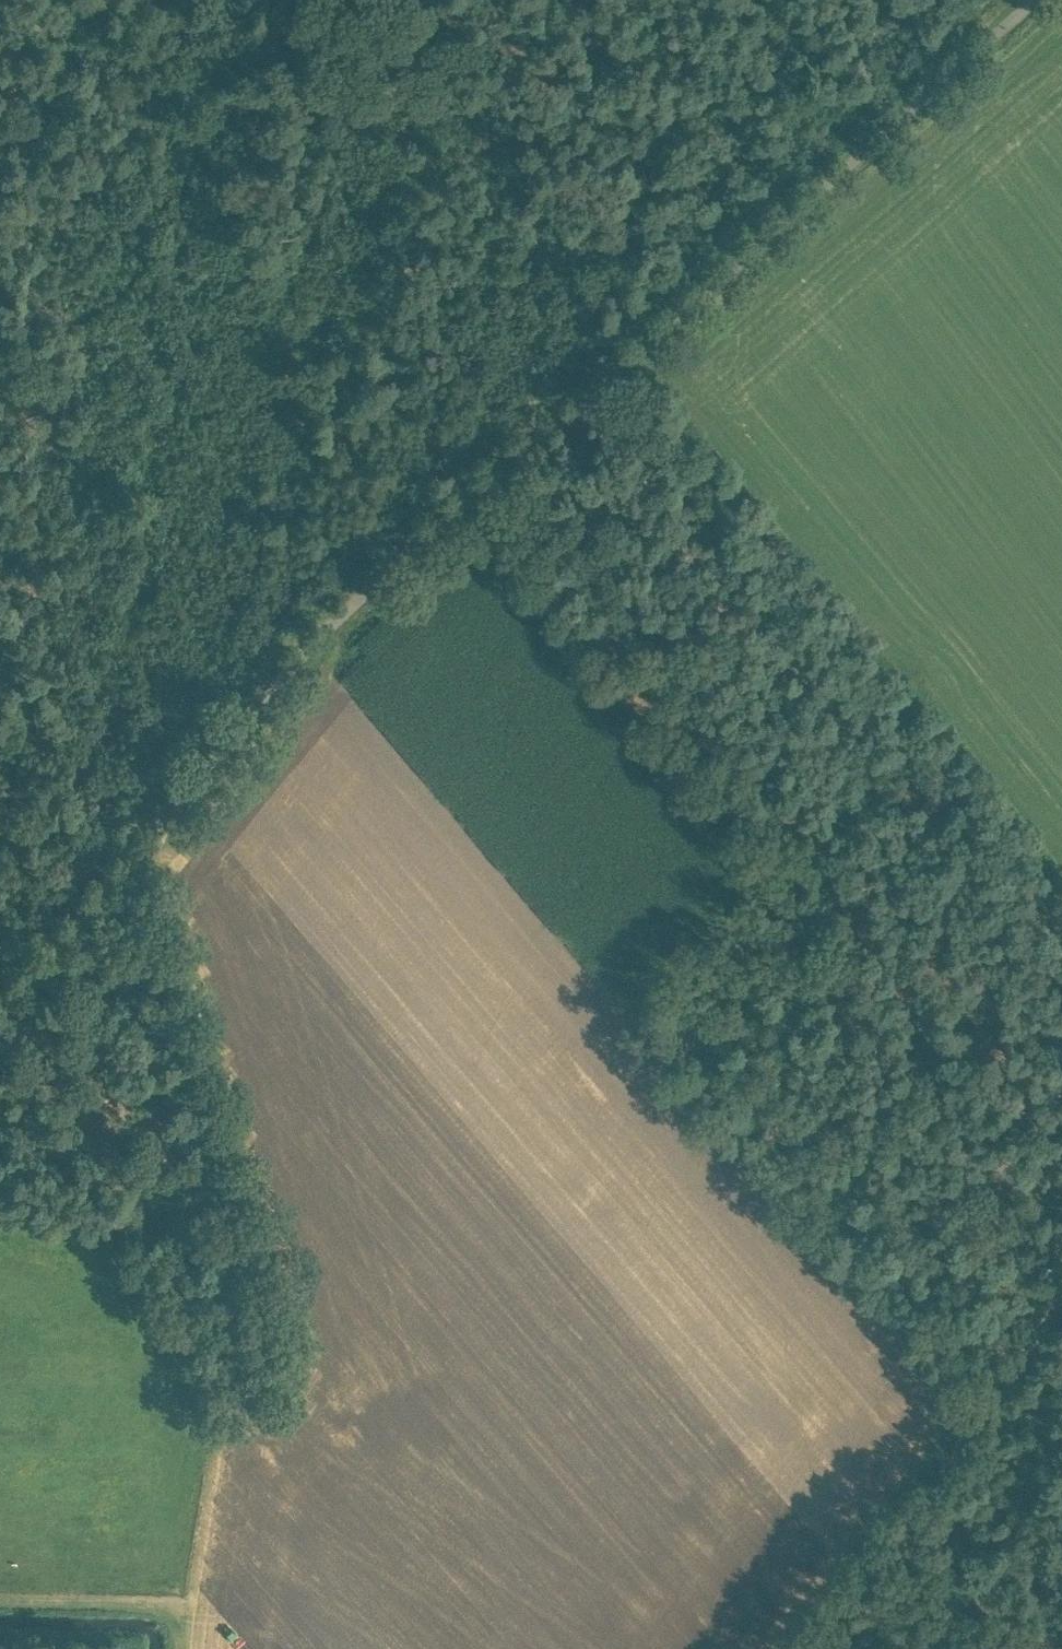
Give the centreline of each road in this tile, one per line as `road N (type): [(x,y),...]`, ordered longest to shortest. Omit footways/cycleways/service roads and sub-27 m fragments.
road 1 (unclassified): [(0,1014),(309,645),(1042,0)]
road 2 (track): [(1061,1281),(821,1648)]

